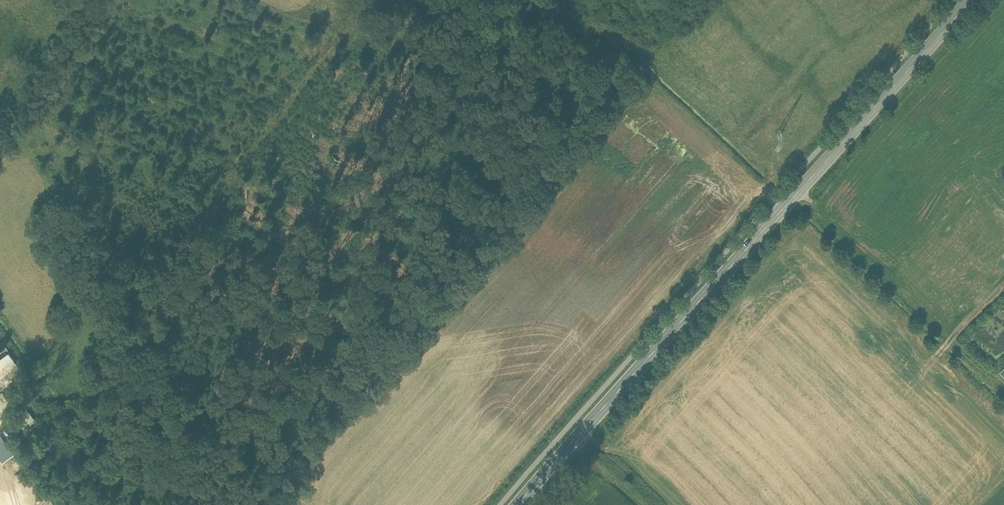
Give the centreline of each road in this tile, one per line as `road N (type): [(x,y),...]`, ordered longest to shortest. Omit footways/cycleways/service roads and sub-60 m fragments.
road 1 (secondary): [(517,504),(967,0)]

